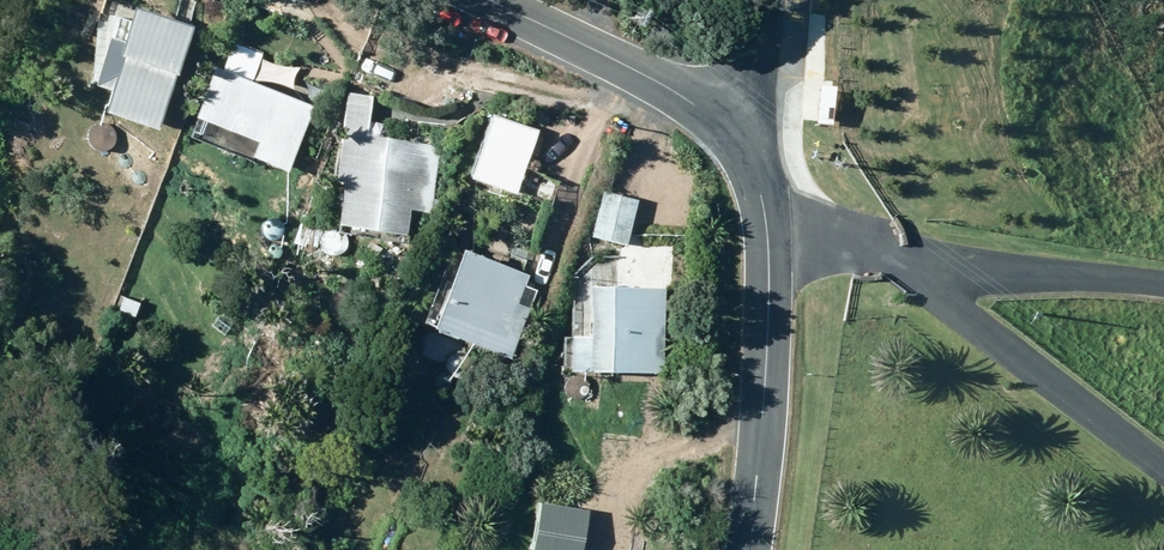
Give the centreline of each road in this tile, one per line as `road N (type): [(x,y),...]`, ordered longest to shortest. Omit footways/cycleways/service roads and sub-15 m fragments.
road 1 (unclassified): [(1163,474),(892,260)]
road 2 (tertiary): [(764,217),(764,390),(747,549)]
road 3 (tertiary): [(484,0),(650,80),(734,135)]
road 4 (unclassified): [(892,260),(1163,288)]
road 5 (residential): [(734,135),(768,64),(781,0)]
road 6 (unclassified): [(892,260),(764,217)]

